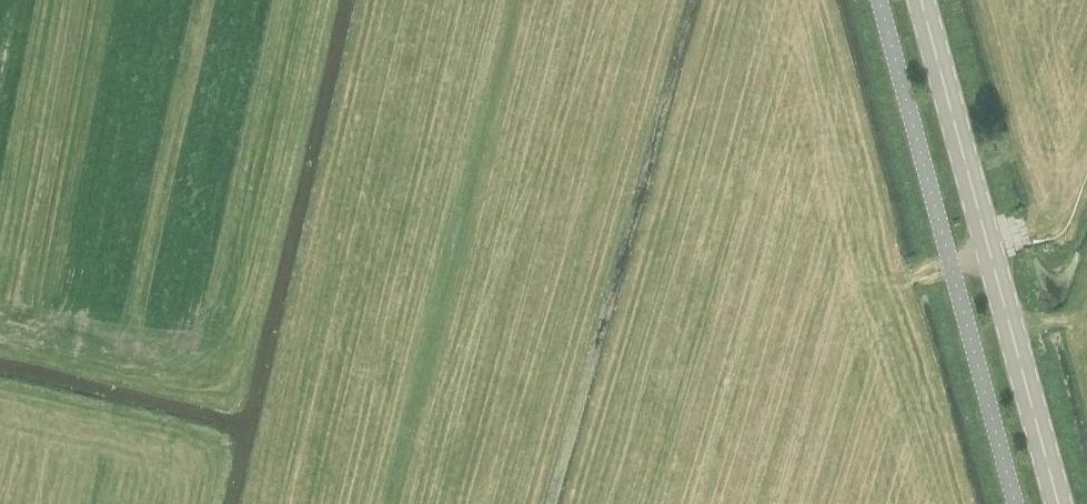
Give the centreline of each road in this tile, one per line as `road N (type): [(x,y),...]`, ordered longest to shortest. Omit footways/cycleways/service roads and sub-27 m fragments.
road 1 (secondary): [(1059,503),(922,0)]

